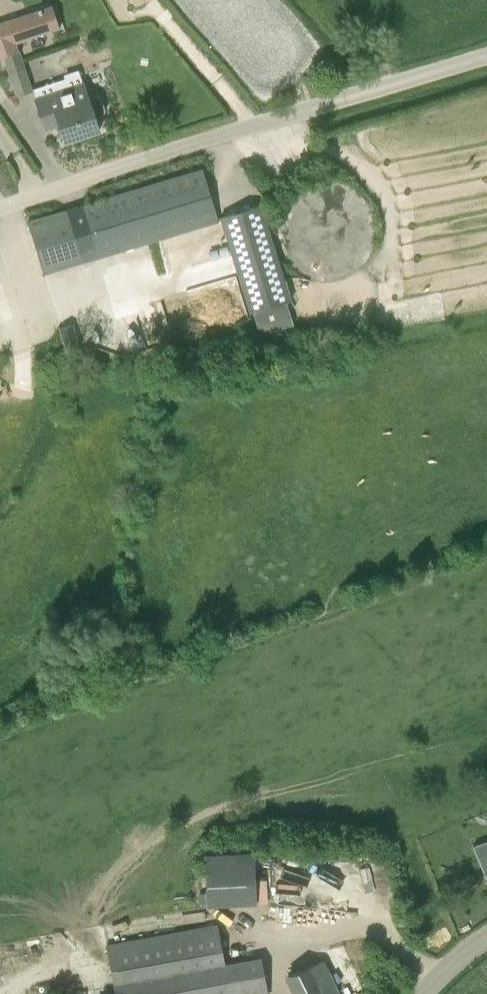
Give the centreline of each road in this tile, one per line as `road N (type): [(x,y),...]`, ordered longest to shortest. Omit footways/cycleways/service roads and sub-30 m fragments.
road 1 (unclassified): [(0,208),(486,56)]

